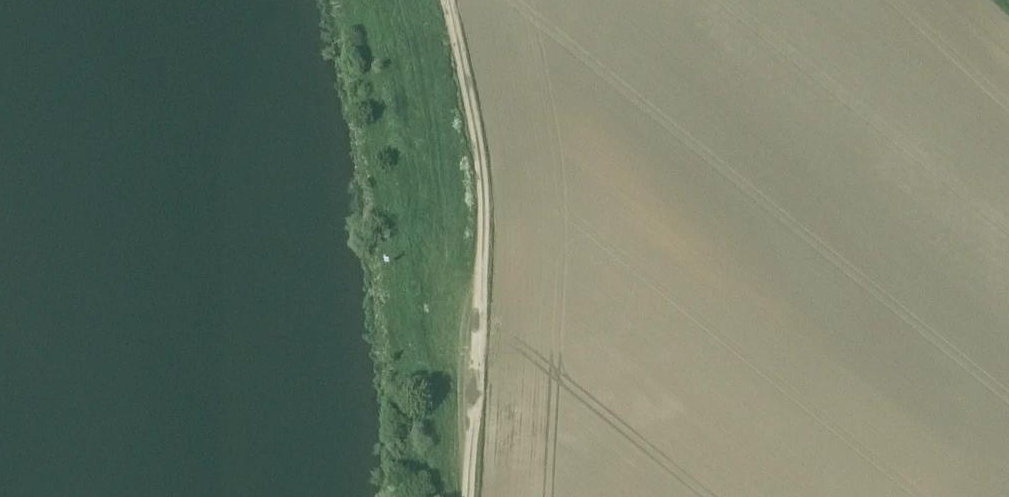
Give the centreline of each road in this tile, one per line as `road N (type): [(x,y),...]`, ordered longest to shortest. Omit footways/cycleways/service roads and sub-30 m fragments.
road 1 (track): [(470,496),(483,198),(439,0)]

